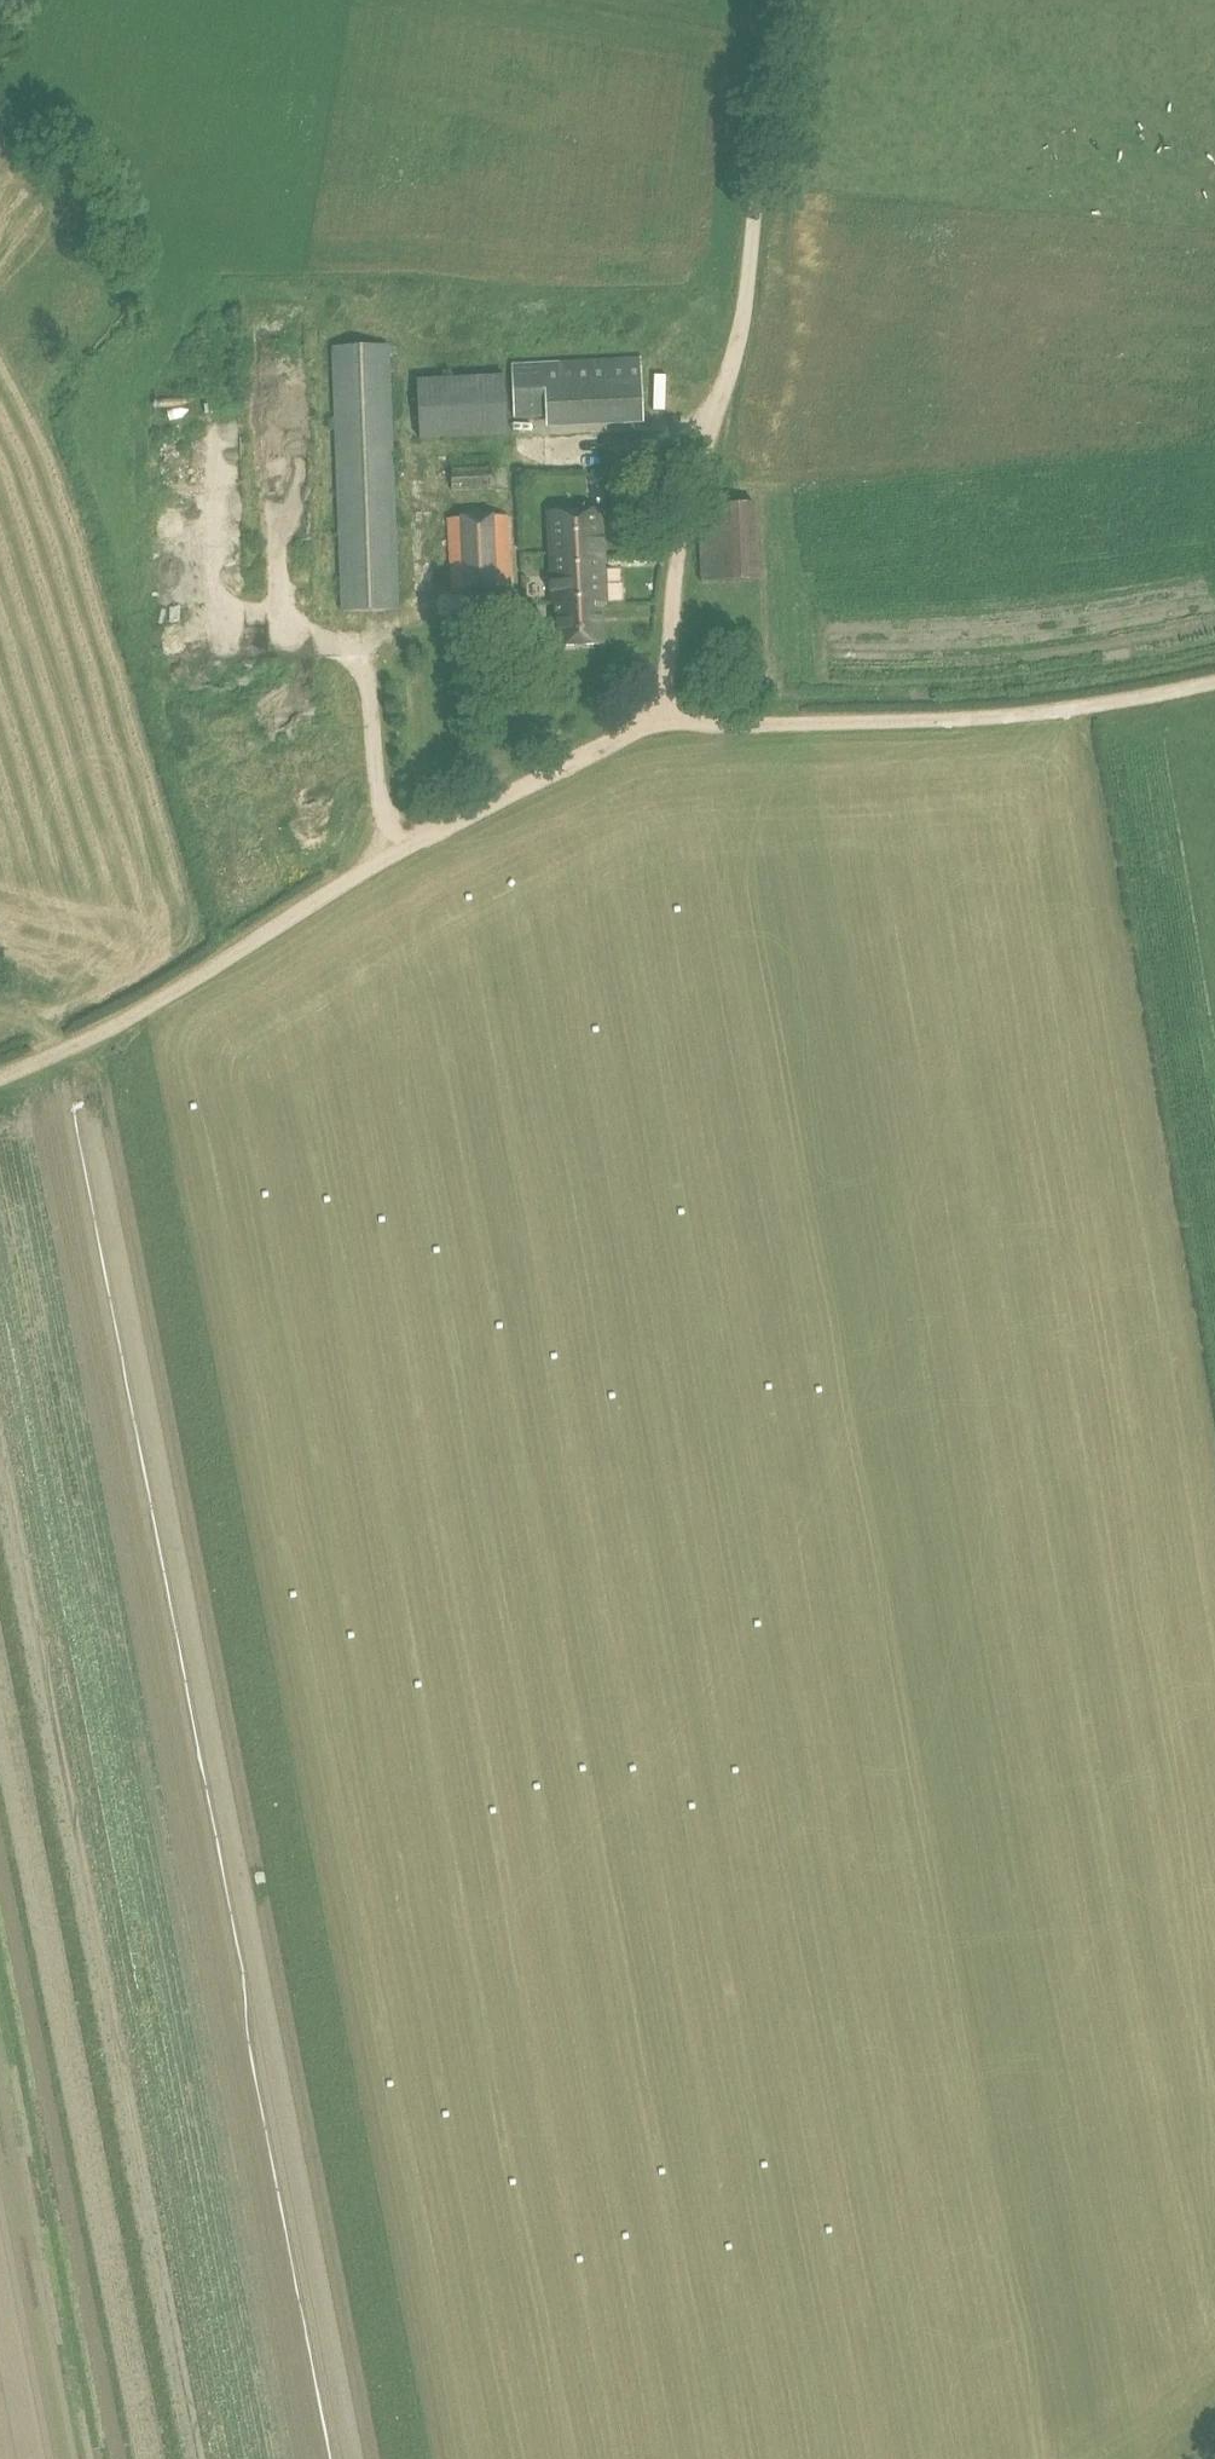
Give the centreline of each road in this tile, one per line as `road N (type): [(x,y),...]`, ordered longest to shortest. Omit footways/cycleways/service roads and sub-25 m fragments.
road 1 (track): [(0,1077),(50,1057),(525,776),(655,721),(1011,718),(1214,683)]
road 2 (track): [(786,0),(748,214),(762,248),(751,329),(664,571),(673,644),(655,721)]

